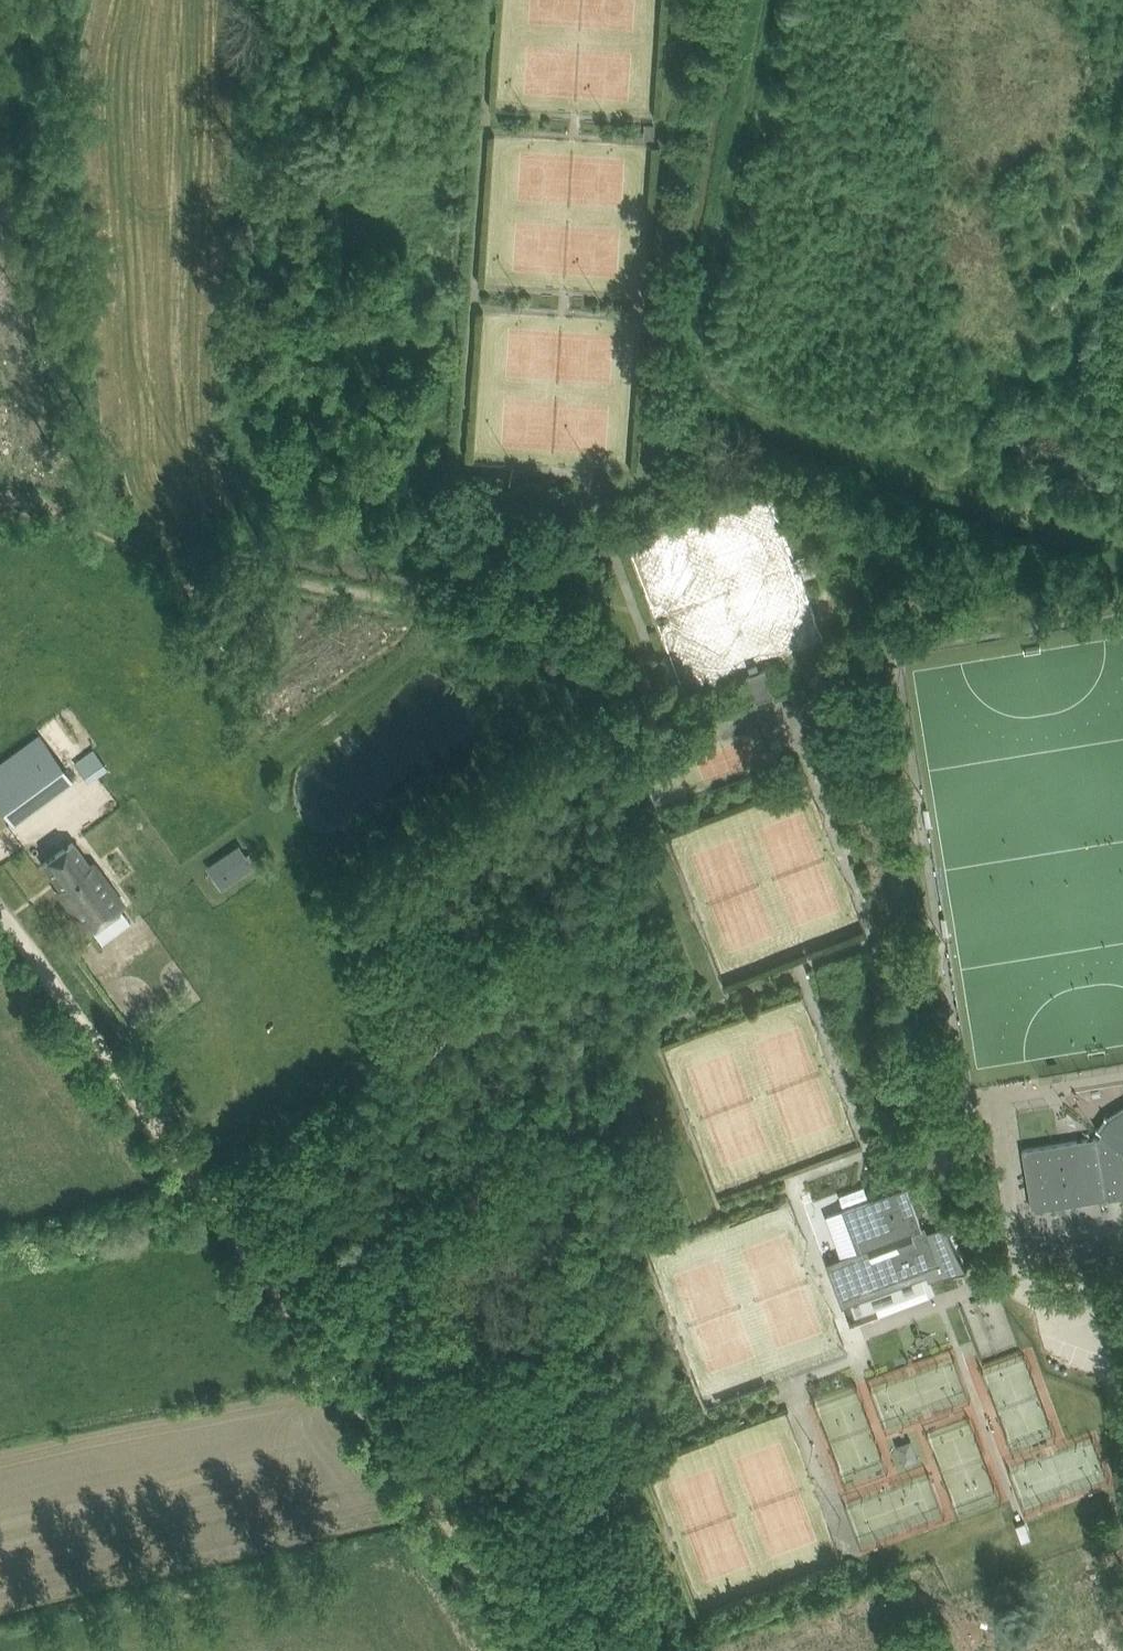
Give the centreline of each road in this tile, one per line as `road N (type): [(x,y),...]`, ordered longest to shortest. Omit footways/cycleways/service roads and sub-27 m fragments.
road 1 (unclassified): [(550,1650),(39,948)]
road 2 (track): [(0,505),(61,506),(176,555),(426,601)]
road 3 (track): [(426,601),(583,632)]

